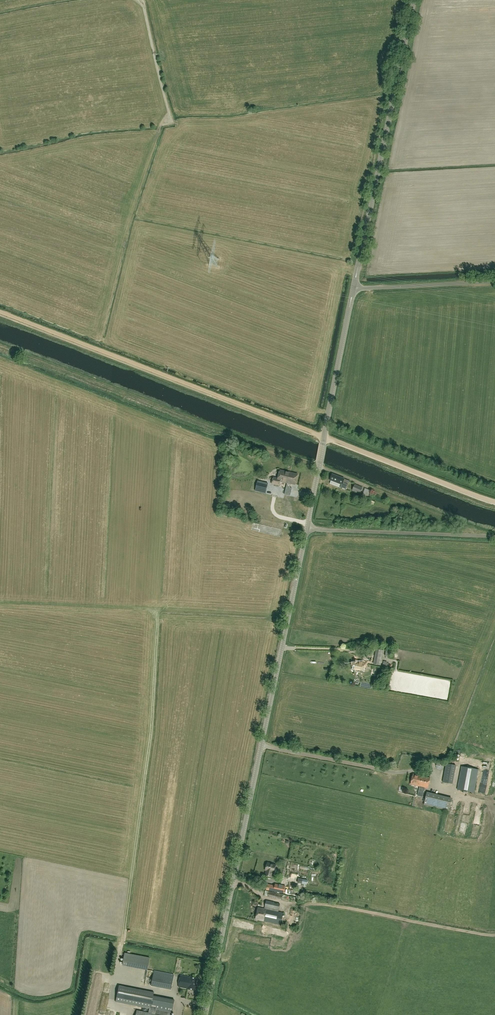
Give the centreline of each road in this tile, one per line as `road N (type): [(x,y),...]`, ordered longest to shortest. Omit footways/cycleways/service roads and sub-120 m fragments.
road 1 (tertiary): [(206,1014),(307,530)]
road 2 (track): [(0,312),(324,437)]
road 3 (tertiary): [(352,288),(416,0)]
road 4 (unclassified): [(307,530),(494,537)]
road 5 (track): [(494,501),(333,440)]
road 6 (tertiary): [(324,437),(352,288)]
road 7 (unclassified): [(494,281),(352,288)]

